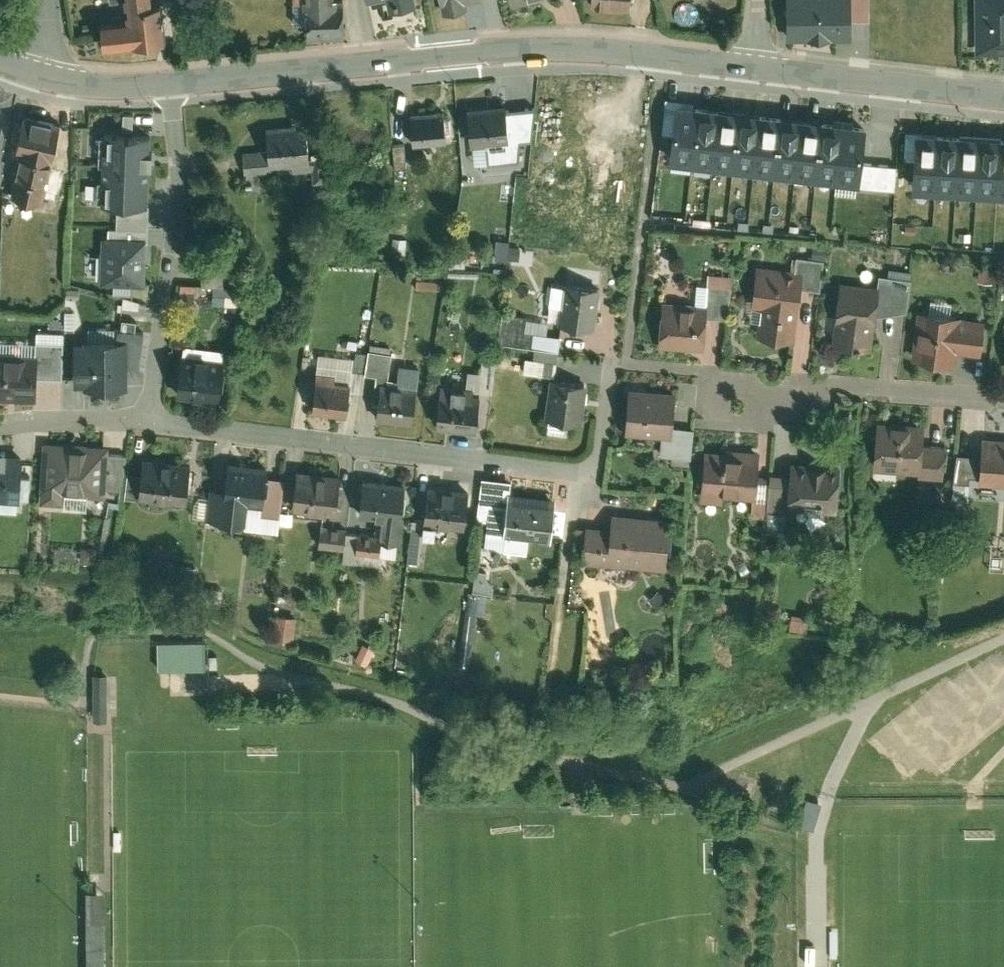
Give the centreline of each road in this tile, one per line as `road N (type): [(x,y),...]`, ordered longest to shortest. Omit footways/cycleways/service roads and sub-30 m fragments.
road 1 (tertiary): [(751,69),(538,51),(170,85)]
road 2 (residential): [(155,421),(595,474),(609,361)]
road 3 (residential): [(170,85),(177,194),(155,421)]
road 4 (residential): [(1003,399),(818,385),(759,402),(733,399)]
road 5 (tertiary): [(1003,96),(751,69)]
road 6 (residential): [(155,421),(0,428)]
road 7 (tertiary): [(170,85),(94,90),(37,79)]

